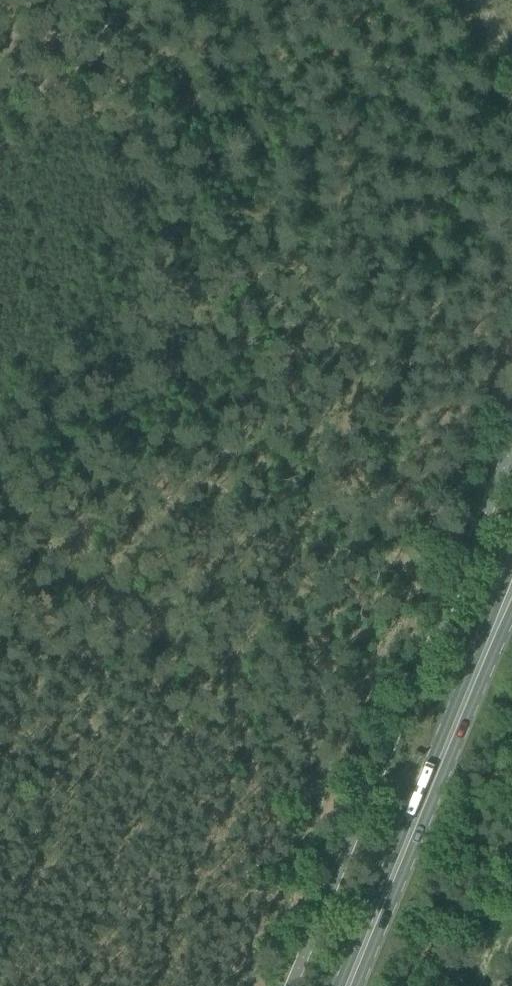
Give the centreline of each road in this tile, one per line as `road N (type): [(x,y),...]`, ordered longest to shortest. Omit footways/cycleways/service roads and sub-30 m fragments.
road 1 (primary): [(347,985),(491,637)]

